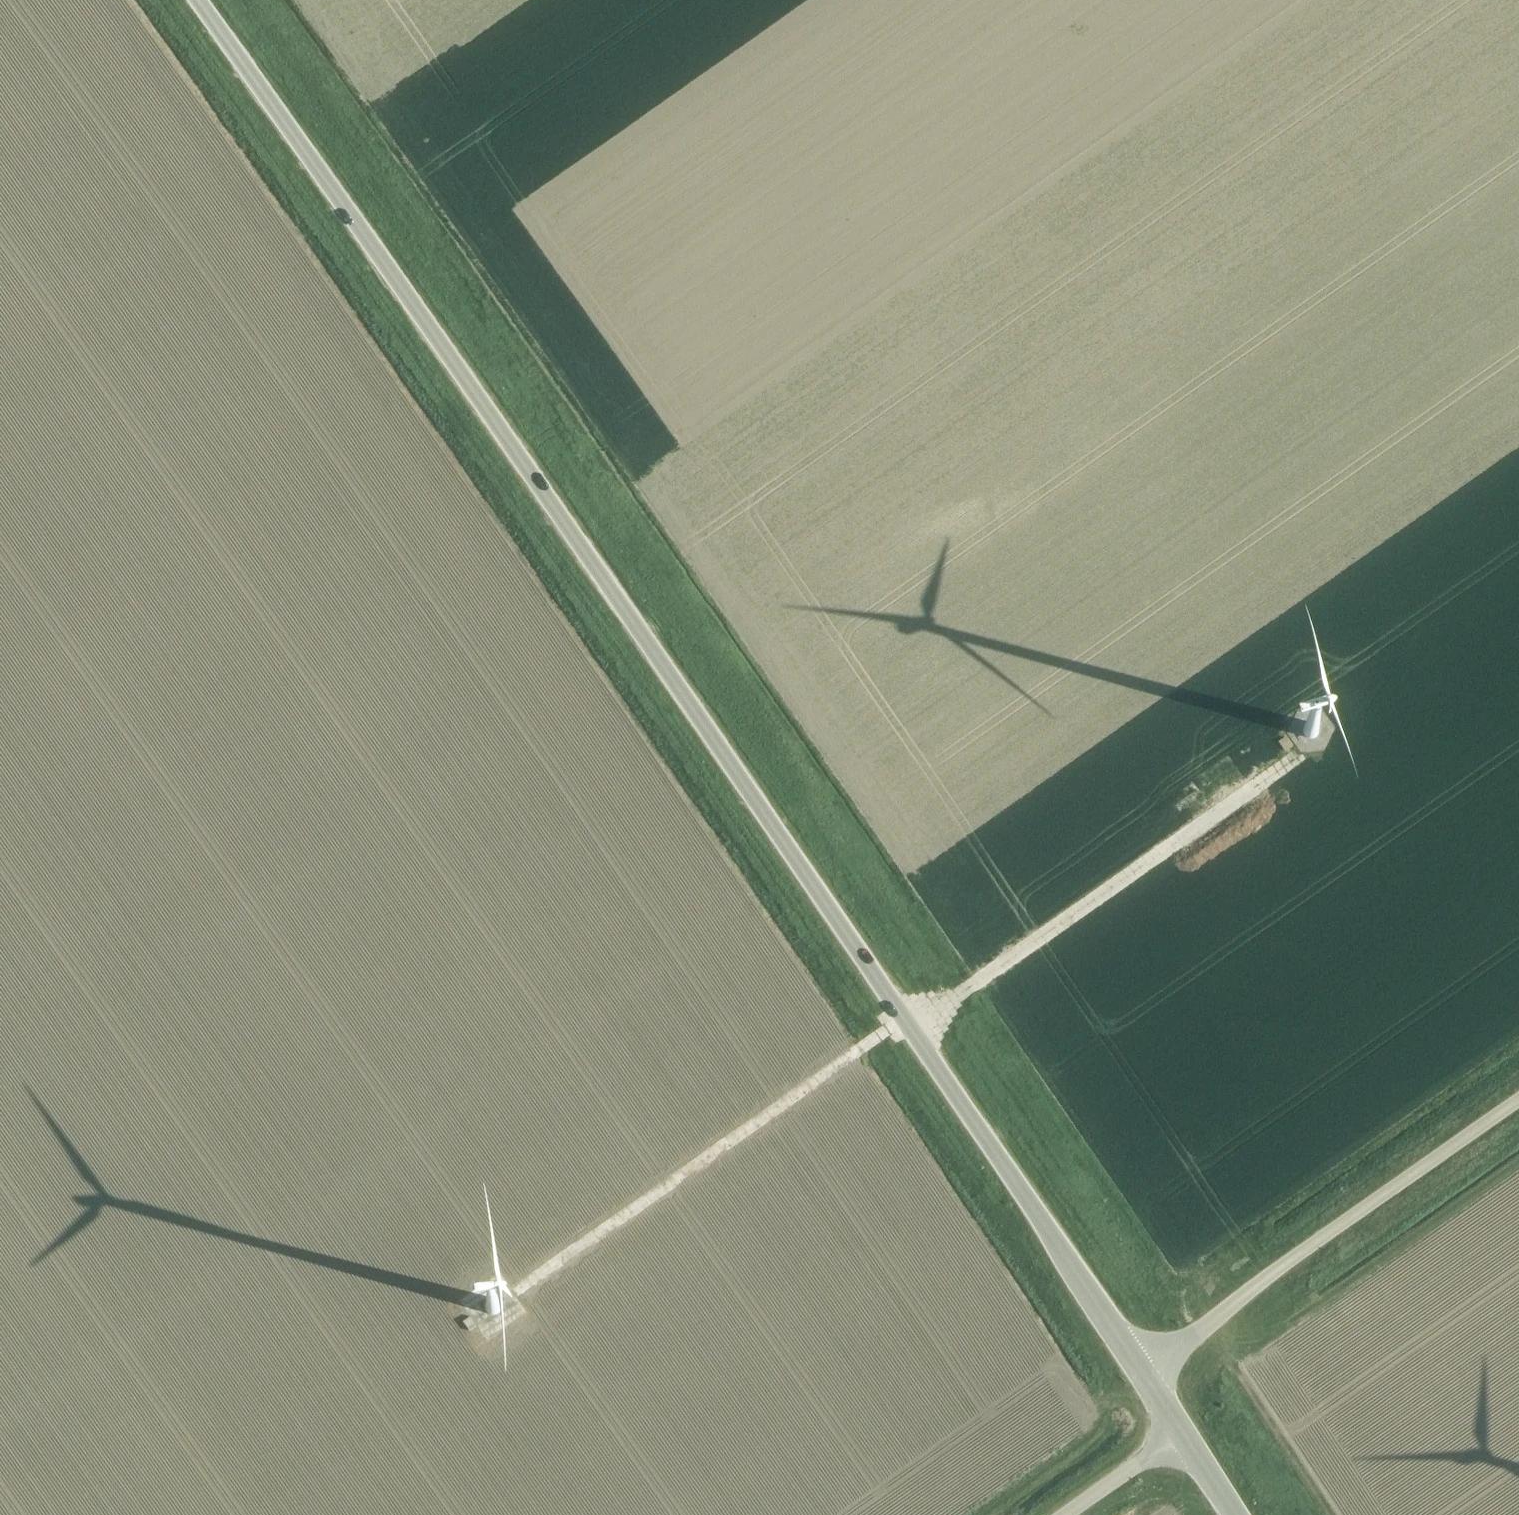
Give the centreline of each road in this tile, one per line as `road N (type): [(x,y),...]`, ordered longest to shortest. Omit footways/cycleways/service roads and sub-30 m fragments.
road 1 (unclassified): [(1148,1373),(189,0)]
road 2 (residential): [(1148,1373),(1518,1093)]
road 3 (residential): [(1067,1514),(1185,1432)]

